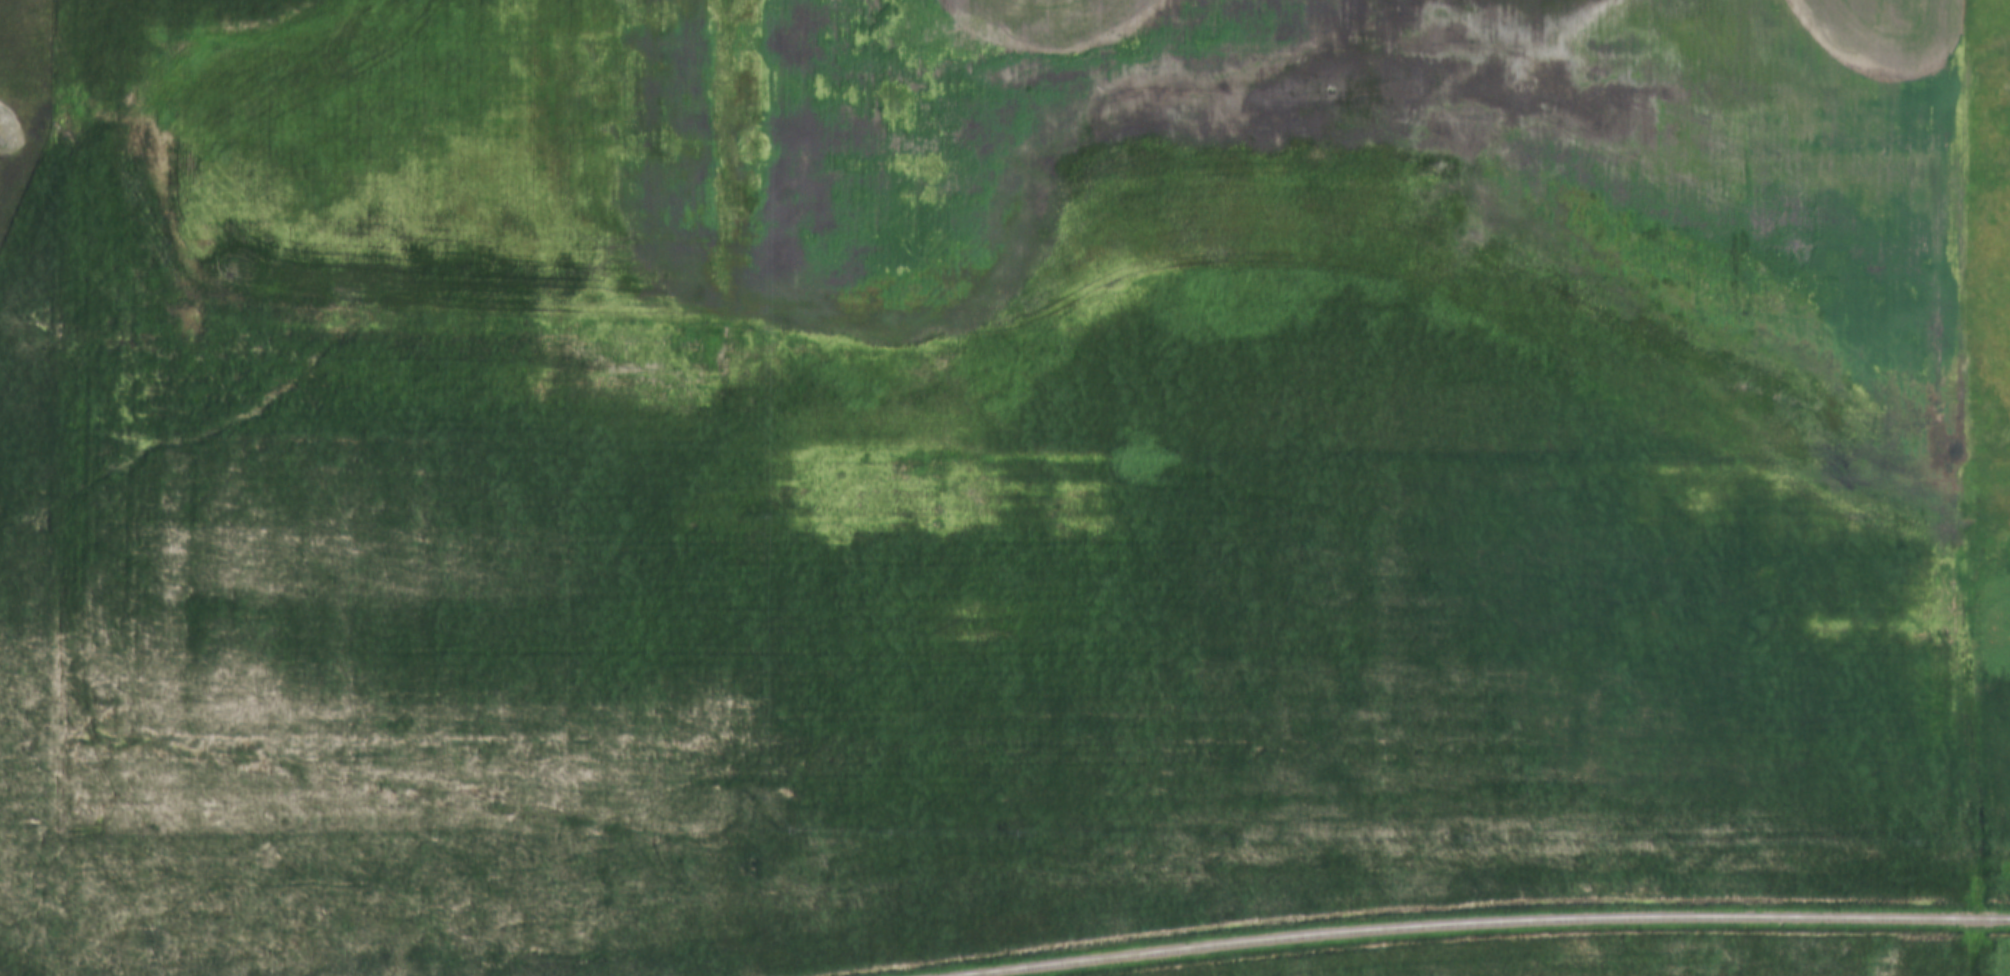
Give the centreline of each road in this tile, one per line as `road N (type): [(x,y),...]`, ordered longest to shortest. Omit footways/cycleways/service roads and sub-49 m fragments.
road 1 (track): [(1977,975),(1989,847),(1974,652),(1979,581),(1955,383),(1975,0)]

